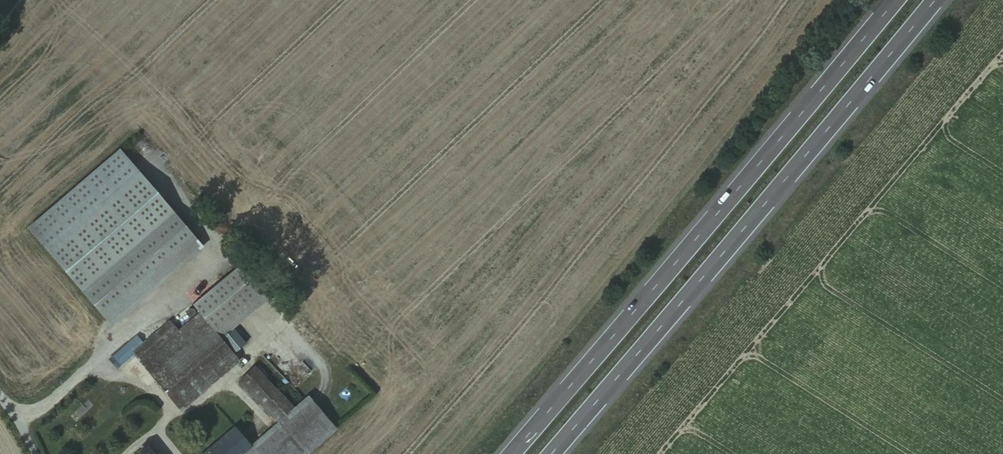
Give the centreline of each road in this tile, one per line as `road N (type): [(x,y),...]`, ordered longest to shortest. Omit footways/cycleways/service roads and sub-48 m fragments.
road 1 (motorway): [(896,0),(509,453)]
road 2 (motorway): [(552,453),(936,0)]

